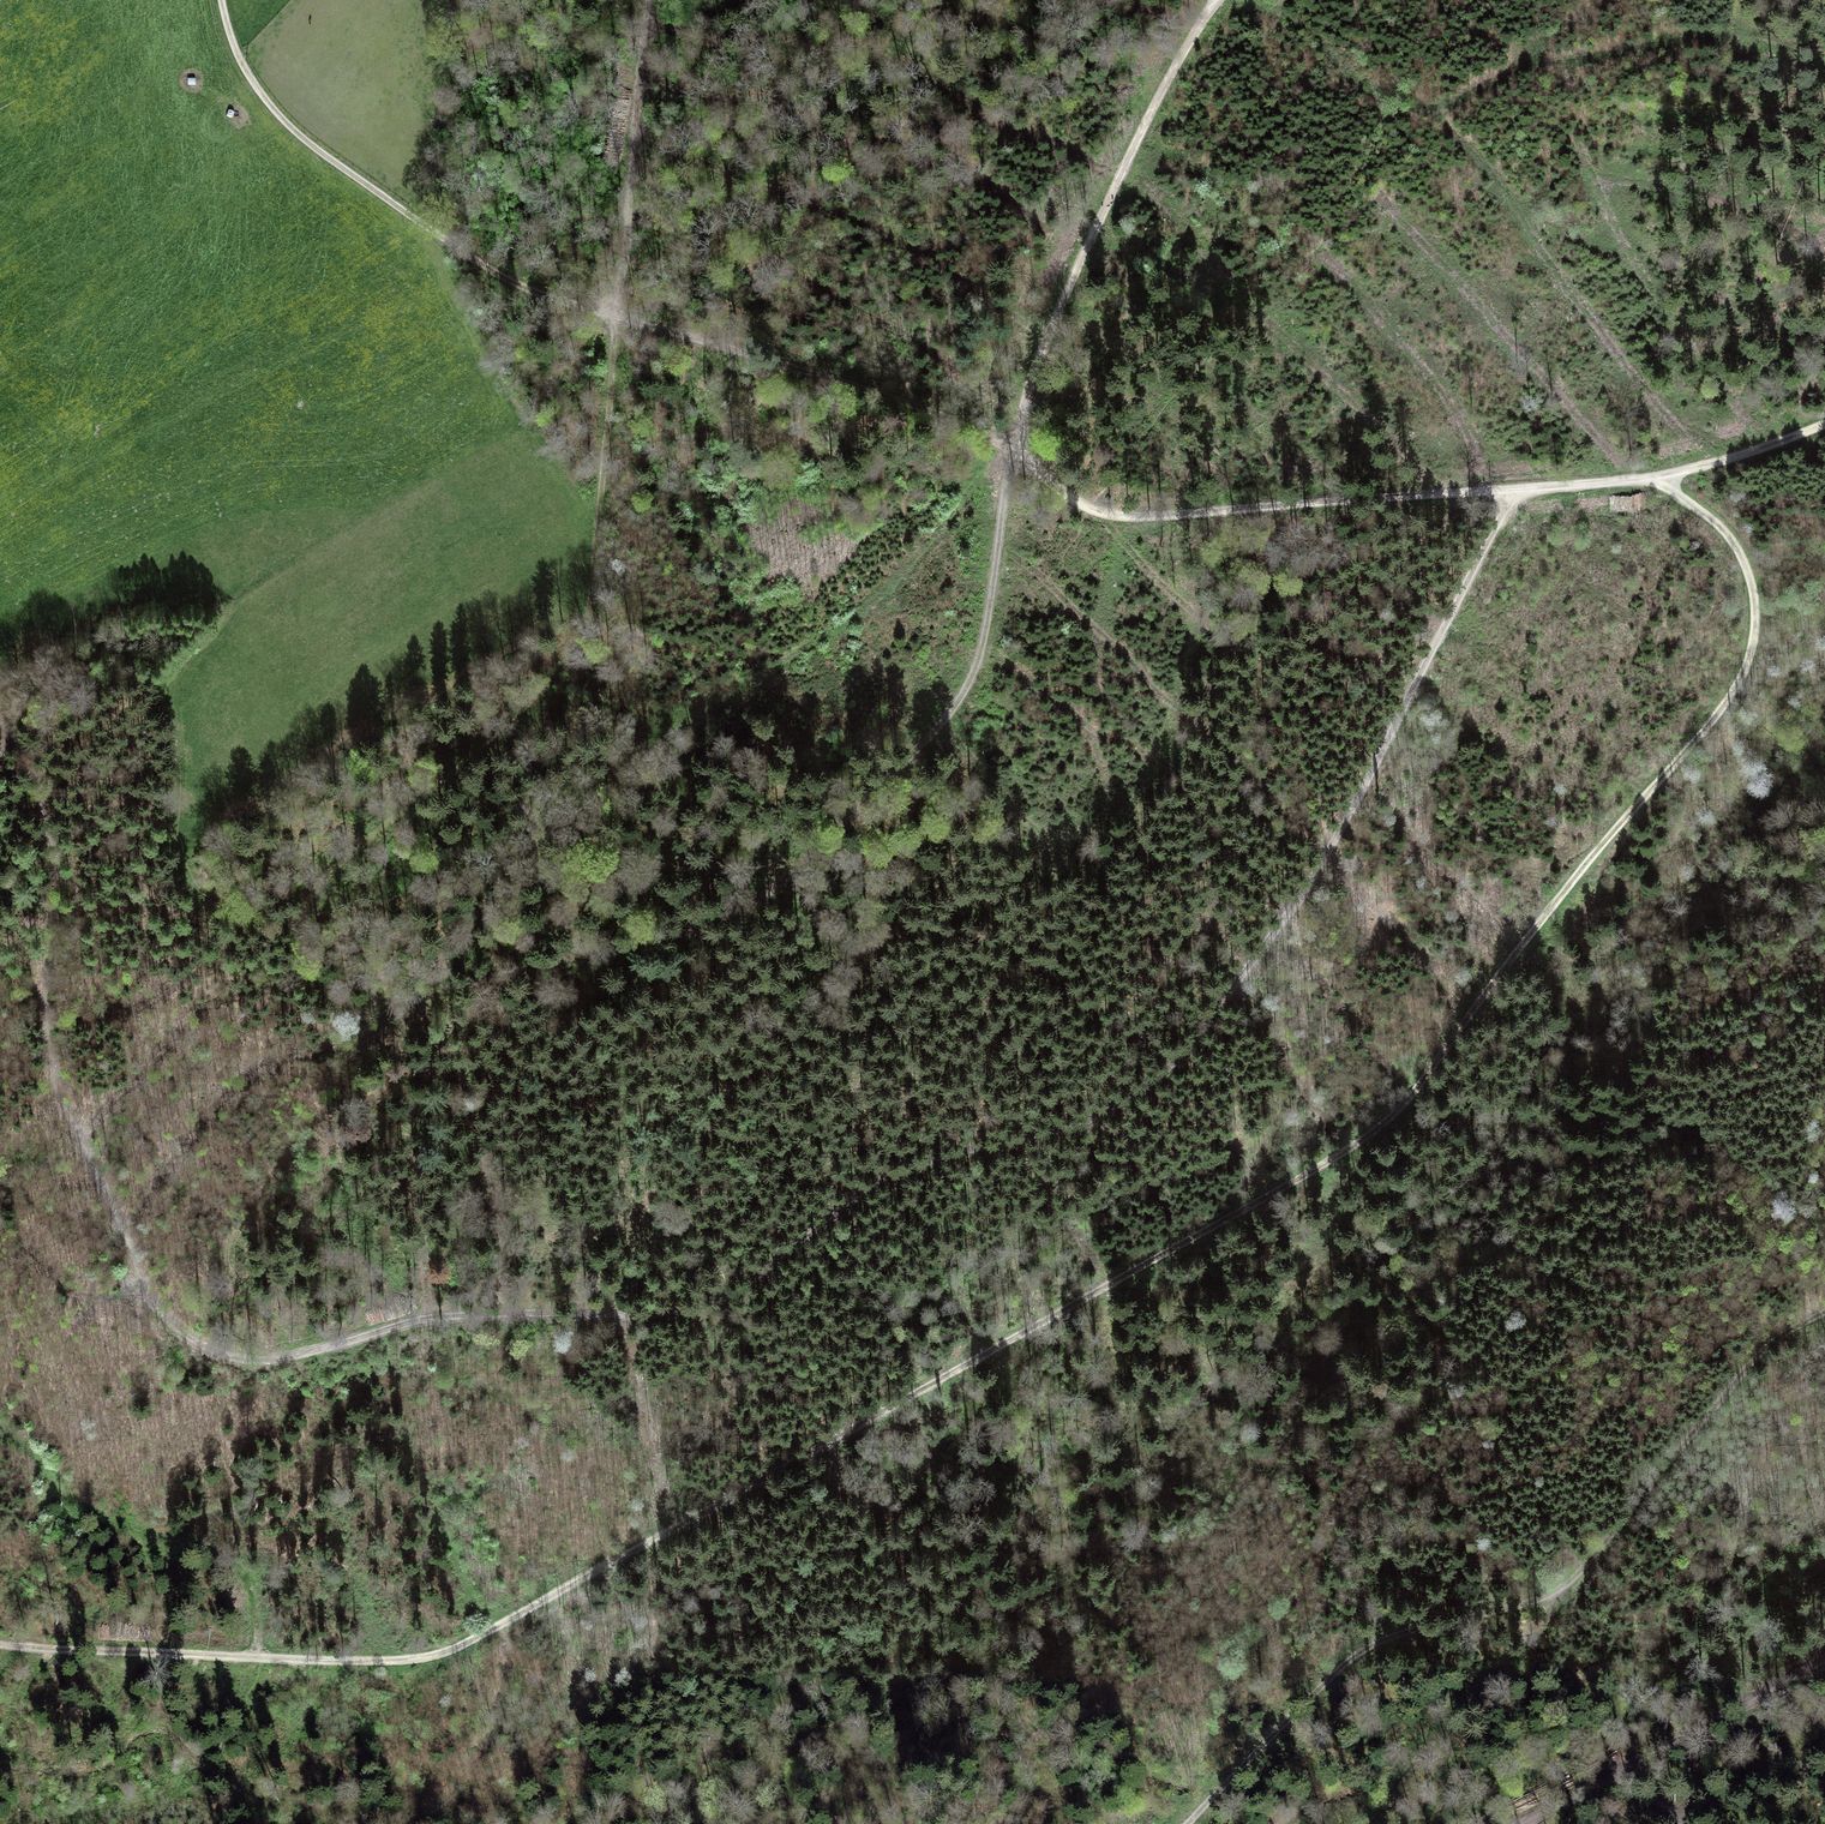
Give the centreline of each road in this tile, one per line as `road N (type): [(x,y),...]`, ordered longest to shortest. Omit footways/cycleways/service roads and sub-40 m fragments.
road 1 (track): [(1517,490),(1339,830),(1208,1014),(1155,1073),(1063,1133),(950,1156),(880,1182),(746,1290),(693,1311),(471,1316),(259,1361),(220,1354),(177,1327),(154,1296),(52,1062),(50,830),(0,695)]
road 2 (track): [(0,1644),(397,1661),(448,1650),(1344,1151),(1419,1086),(1573,879),(1717,714),(1742,672),(1755,605),(1736,546),(1701,511),(1641,479)]
road 3 (track): [(649,0),(586,621),(563,667),(515,723),(322,880),(301,921),(310,972),(336,996),(391,1005),(692,928),(765,896),(927,734),(961,688),(986,617),(1010,453)]
road 4 (track): [(1010,453),(903,399),(697,335),(554,301),(503,279),(291,127),(244,67),(222,0)]
road 5 (track): [(1824,424),(1641,479),(1134,518),(1101,511),(1010,453)]
road 6 (track): [(1824,1314),(1760,1354),(1556,1592),(1517,1610),(1447,1624),(1353,1668),(1285,1721),(1181,1823)]
road 7 (track): [(1010,453),(1041,349),(1129,151),(1216,0)]
road 8 (track): [(1521,1823),(1824,1661)]
road 9 (track): [(1366,1823),(1552,1610),(1556,1592)]
road 10 (track): [(190,1789),(56,1823)]

